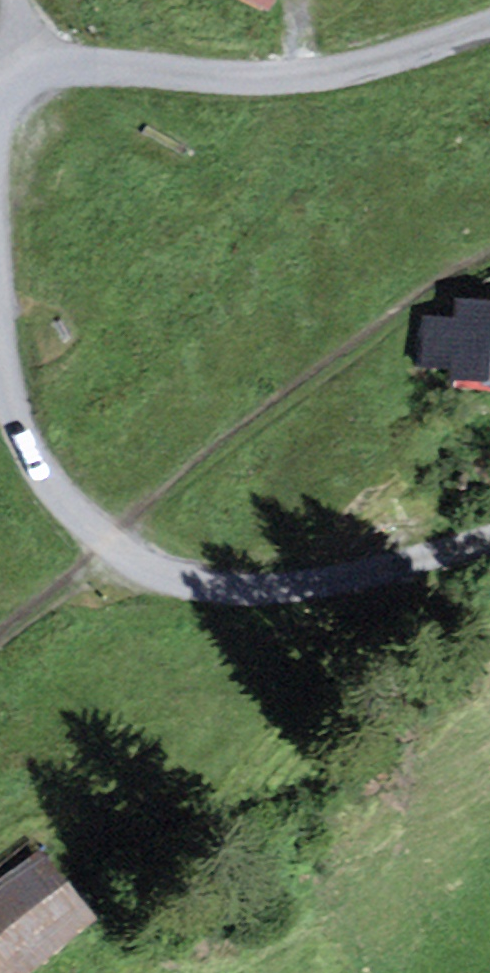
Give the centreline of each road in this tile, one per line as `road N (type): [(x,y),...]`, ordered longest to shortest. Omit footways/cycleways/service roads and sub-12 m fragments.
road 1 (unclassified): [(0,344),(3,382),(30,449),(67,502),(115,543),(177,575),(257,588),(386,569),(489,542)]
road 2 (unclassified): [(489,24),(310,75),(238,80),(91,66),(36,75),(0,110)]
road 3 (track): [(115,543),(0,652)]

